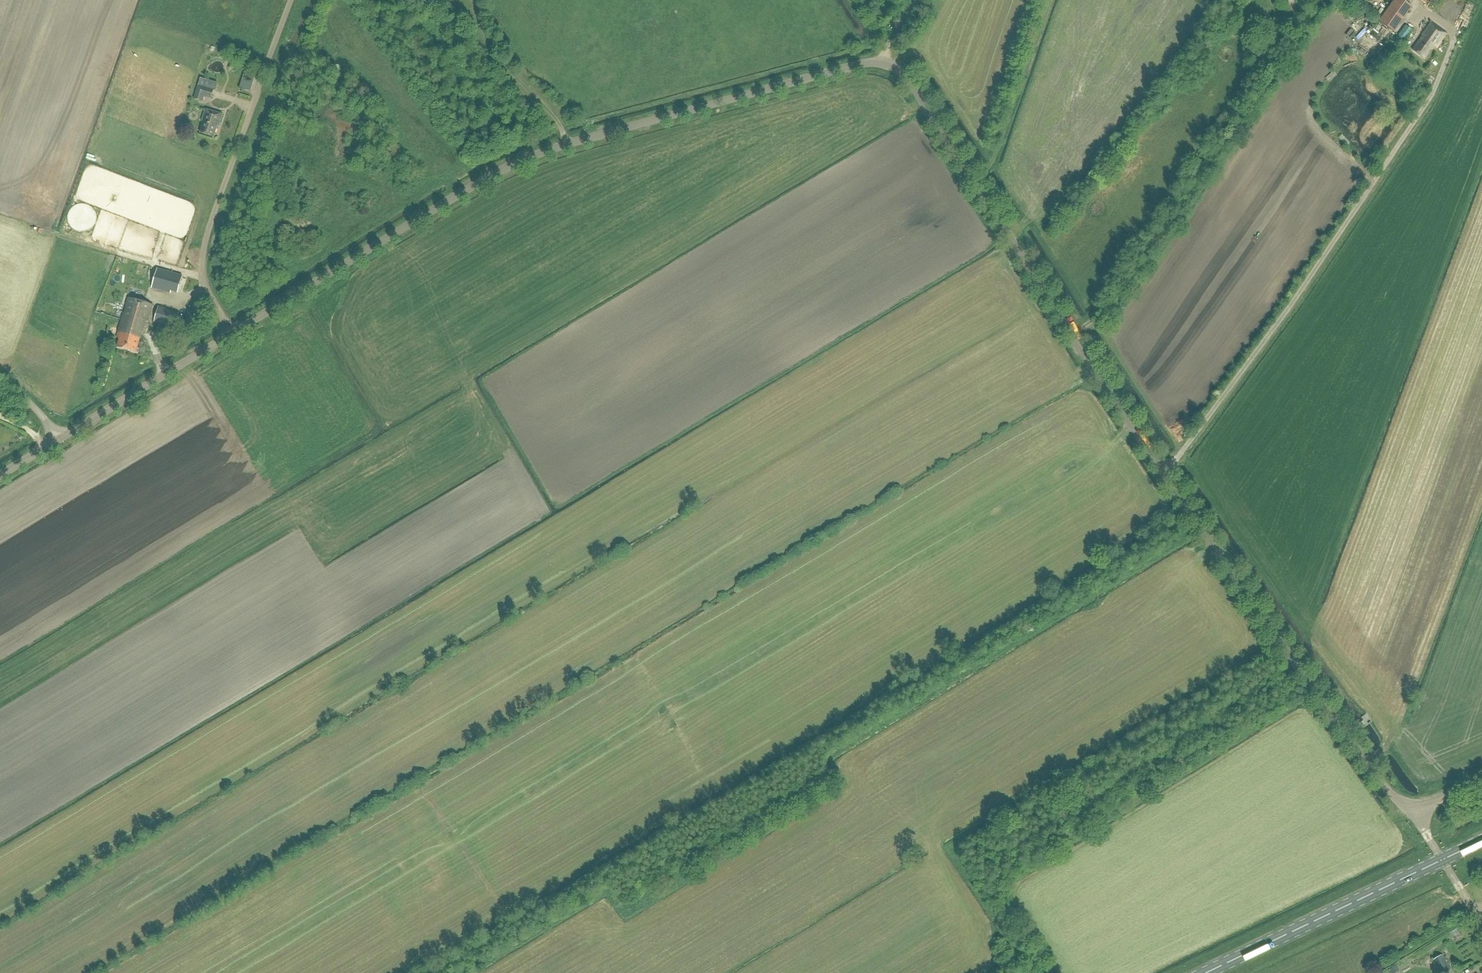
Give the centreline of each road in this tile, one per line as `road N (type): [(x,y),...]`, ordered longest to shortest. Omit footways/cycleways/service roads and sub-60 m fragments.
road 1 (unclassified): [(1409,814),(1177,493),(906,78),(883,63),(593,137),(505,168),(57,439)]
road 2 (primary): [(1205,972),(1442,860)]
road 3 (track): [(1048,0),(990,166),(973,181)]
road 4 (track): [(568,145),(497,50),(474,0)]

